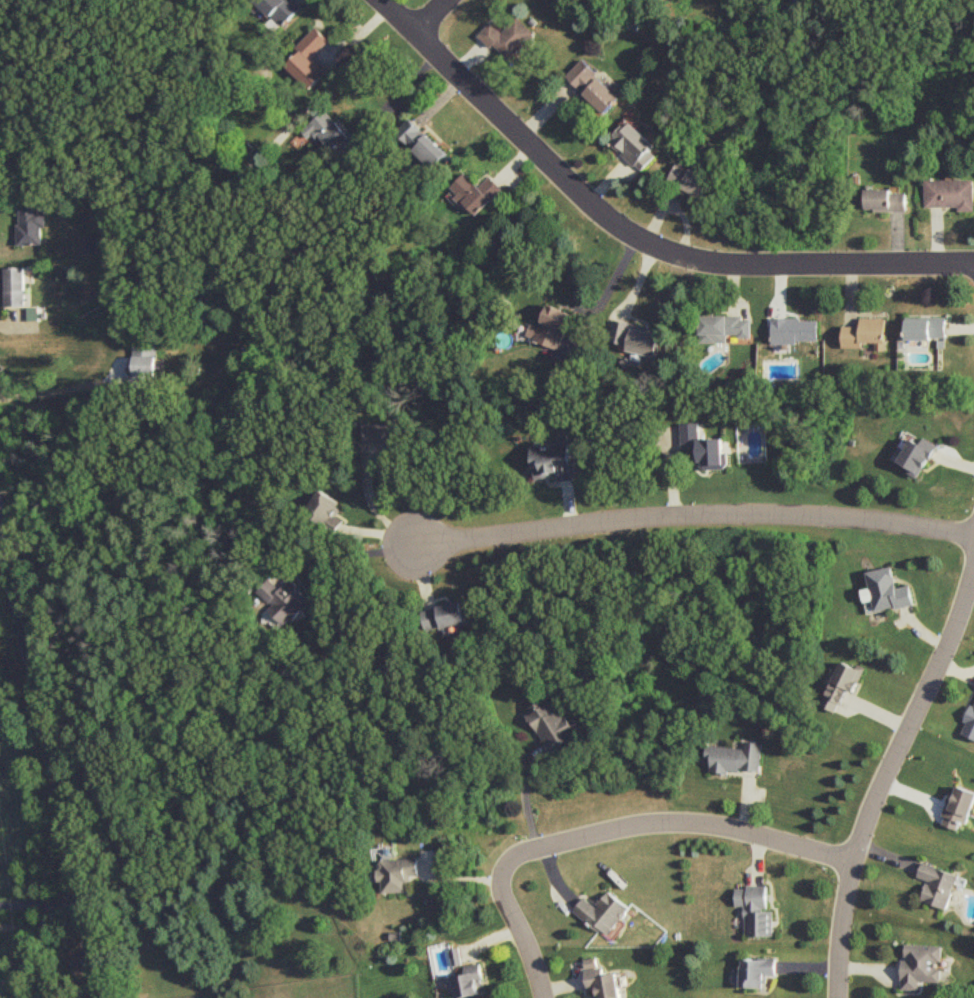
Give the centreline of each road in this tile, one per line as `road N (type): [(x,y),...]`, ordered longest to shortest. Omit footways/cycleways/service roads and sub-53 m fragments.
road 1 (residential): [(387,0),(578,188),(661,244),(732,260),(973,259)]
road 2 (residential): [(973,534),(751,510),(652,513),(419,549)]
road 3 (residential): [(851,860),(750,828),(672,818),(617,821),(515,852),(502,865),(500,886),(545,997)]
road 4 (tertiary): [(101,997),(0,553)]
road 5 (residential): [(973,586),(851,860),(838,997)]

